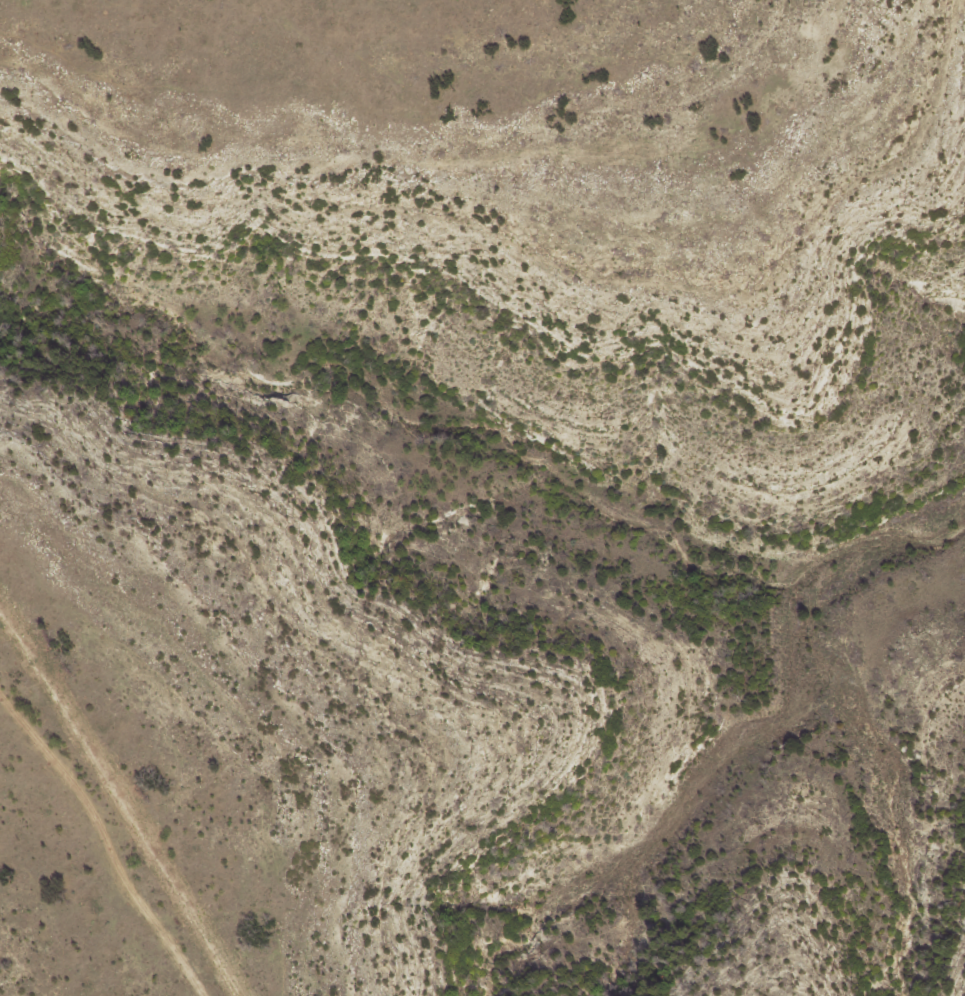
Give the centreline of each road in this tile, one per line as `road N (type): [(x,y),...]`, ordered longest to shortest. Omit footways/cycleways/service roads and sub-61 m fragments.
road 1 (residential): [(0,680),(66,712),(136,788),(166,858),(278,995)]

